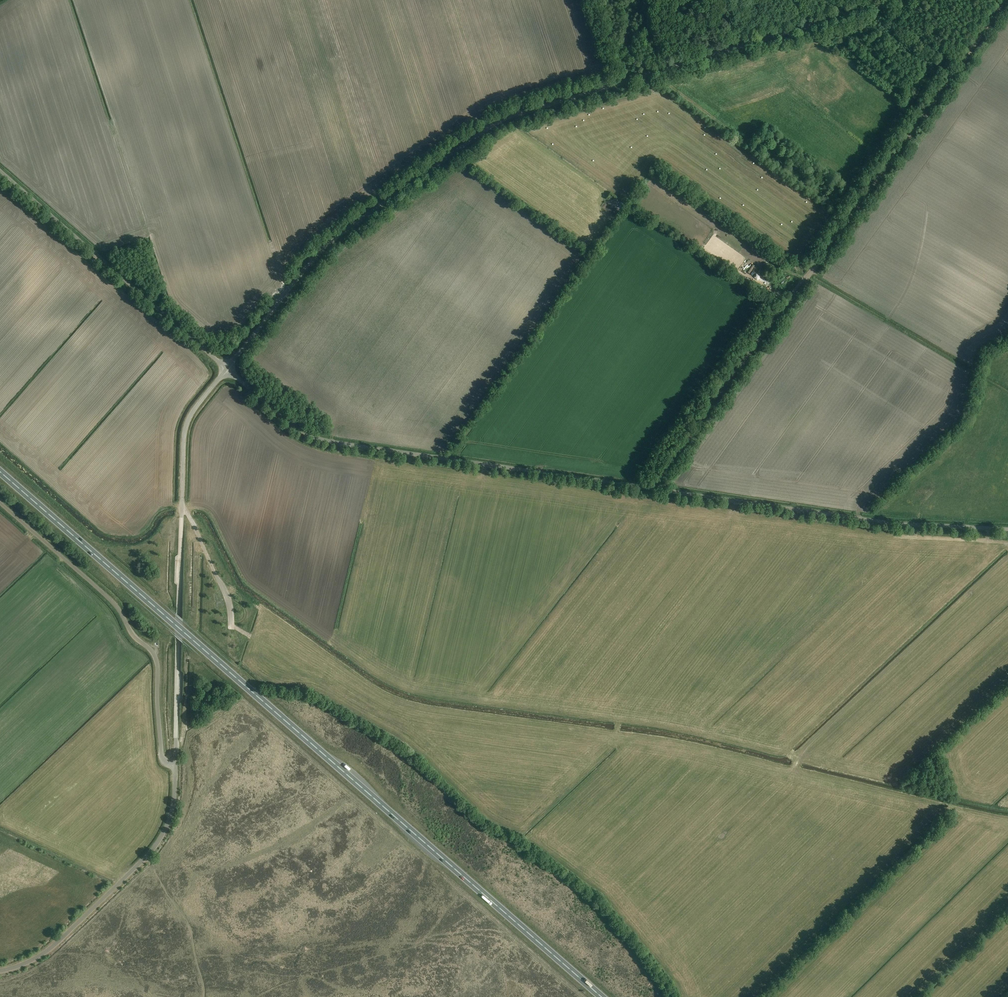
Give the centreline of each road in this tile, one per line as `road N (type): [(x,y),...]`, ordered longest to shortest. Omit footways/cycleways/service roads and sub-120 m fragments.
road 1 (unclassified): [(1007,528),(880,521),(322,439),(289,422),(227,368)]
road 2 (trunk): [(602,996),(0,472)]
road 3 (unclassified): [(227,368),(318,252),(497,122),(810,25)]
road 4 (track): [(1005,0),(651,488)]
road 5 (unclassified): [(176,762),(184,432),(227,368)]
road 6 (unclassified): [(176,762),(163,762),(155,655),(113,602),(0,503)]
road 7 (unclassified): [(227,368),(0,170)]
road 8 (unclassified): [(0,972),(61,942),(147,856),(172,813),(176,762)]

